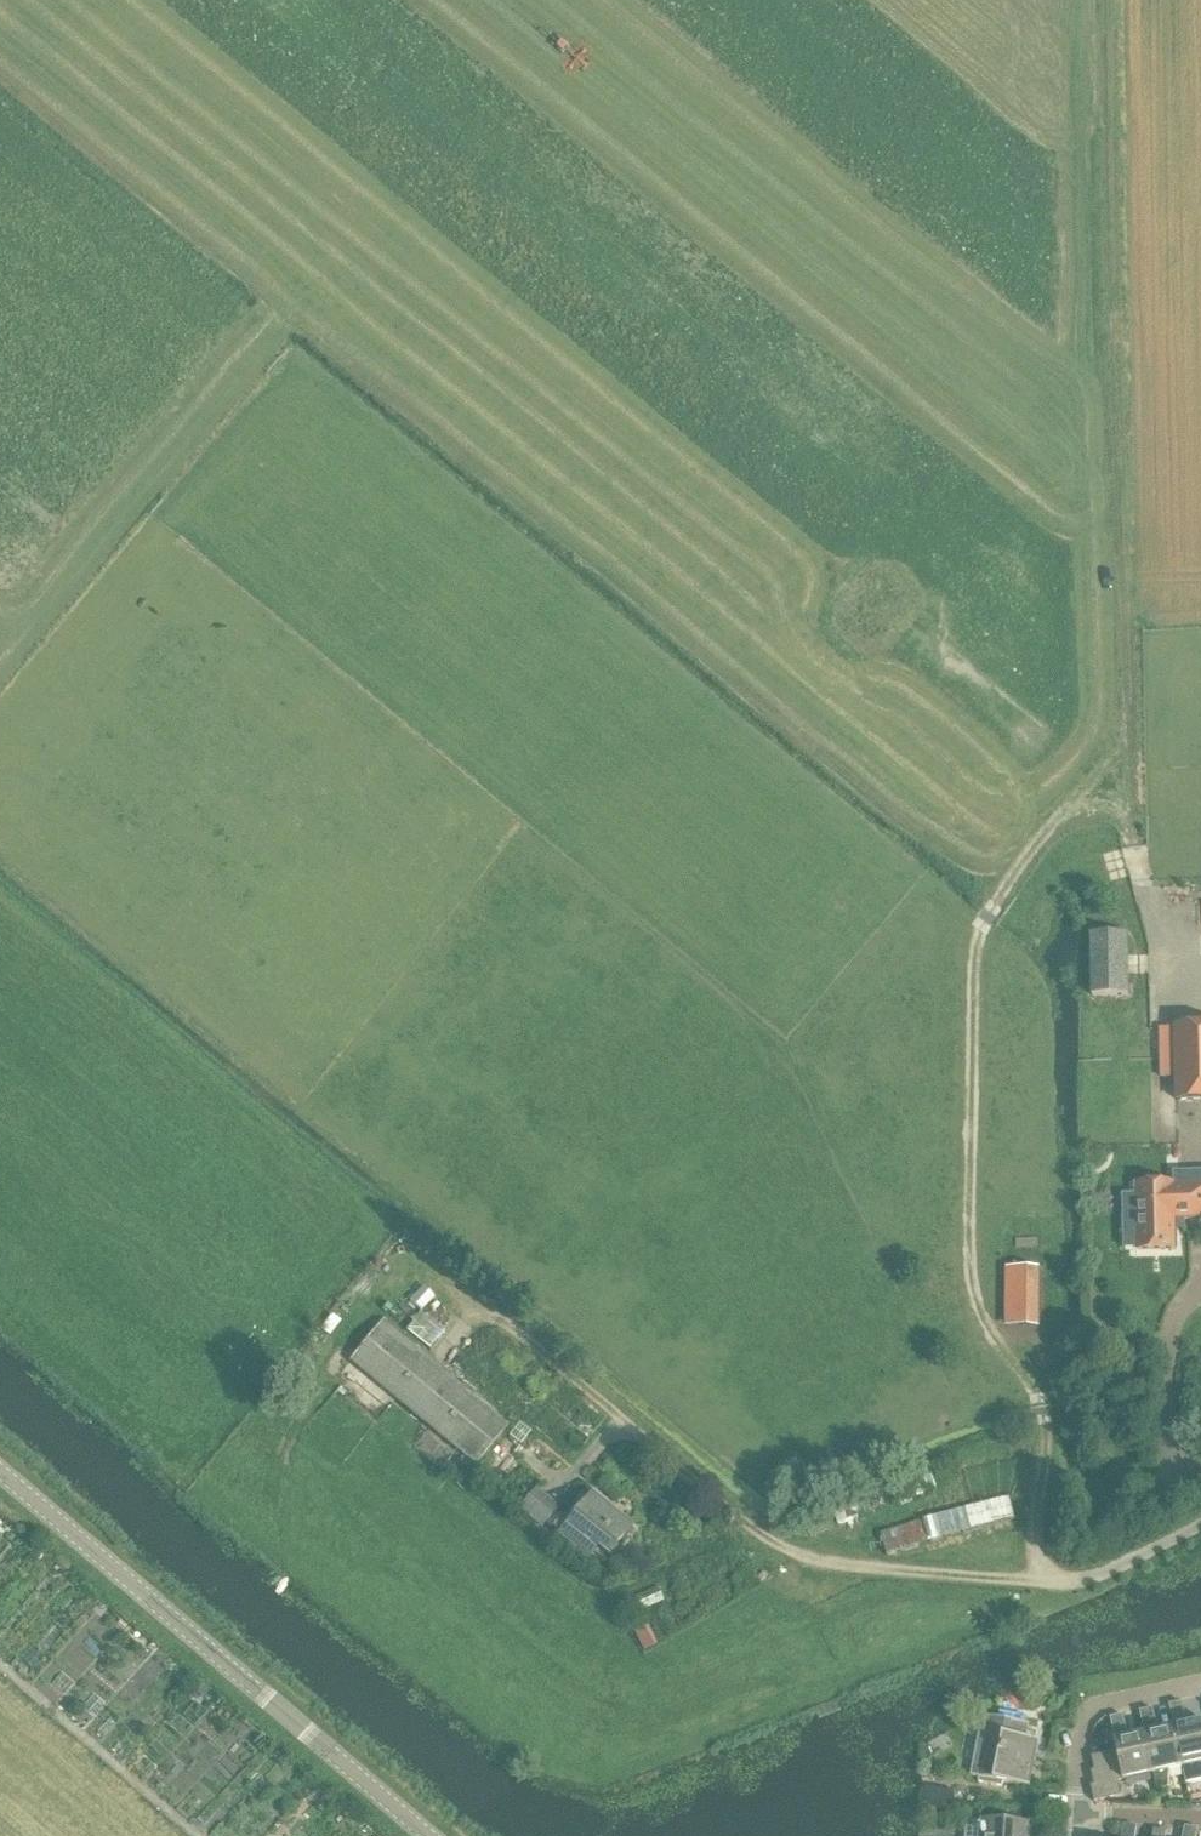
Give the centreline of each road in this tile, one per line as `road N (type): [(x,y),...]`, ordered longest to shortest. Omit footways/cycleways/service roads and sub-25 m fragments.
road 1 (track): [(1121,0),(1135,761),(988,916),(977,1228),(983,1303),(1044,1379),(1055,1414),(1046,1511),(1053,1582)]
road 2 (tertiary): [(427,1835),(0,1470)]
road 3 (residential): [(1080,1817),(1086,1717),(1099,1705),(1200,1683)]
road 4 (unclassified): [(1200,1521),(1077,1583),(1053,1582)]
road 5 (unclassified): [(1080,1817),(1200,1819)]

